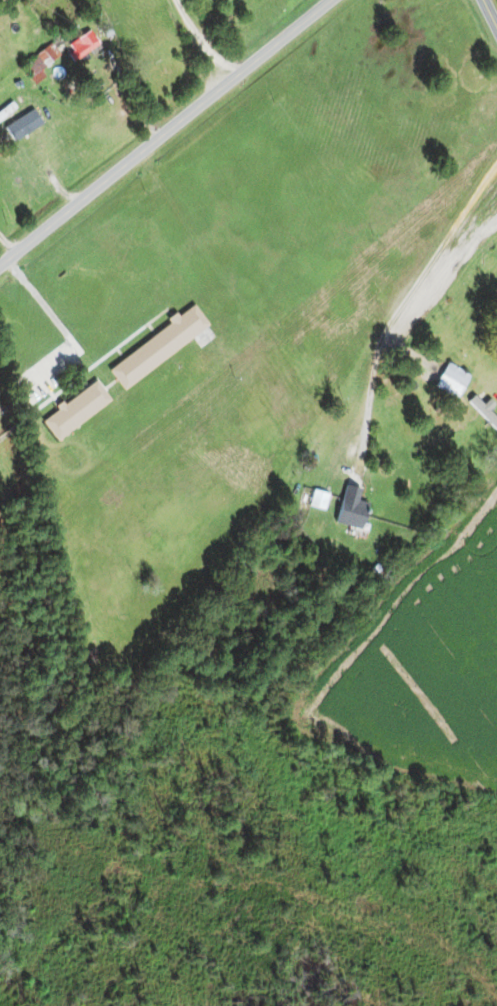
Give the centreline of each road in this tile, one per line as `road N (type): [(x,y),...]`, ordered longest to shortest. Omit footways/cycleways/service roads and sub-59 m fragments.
road 1 (residential): [(0,265),(327,0)]

